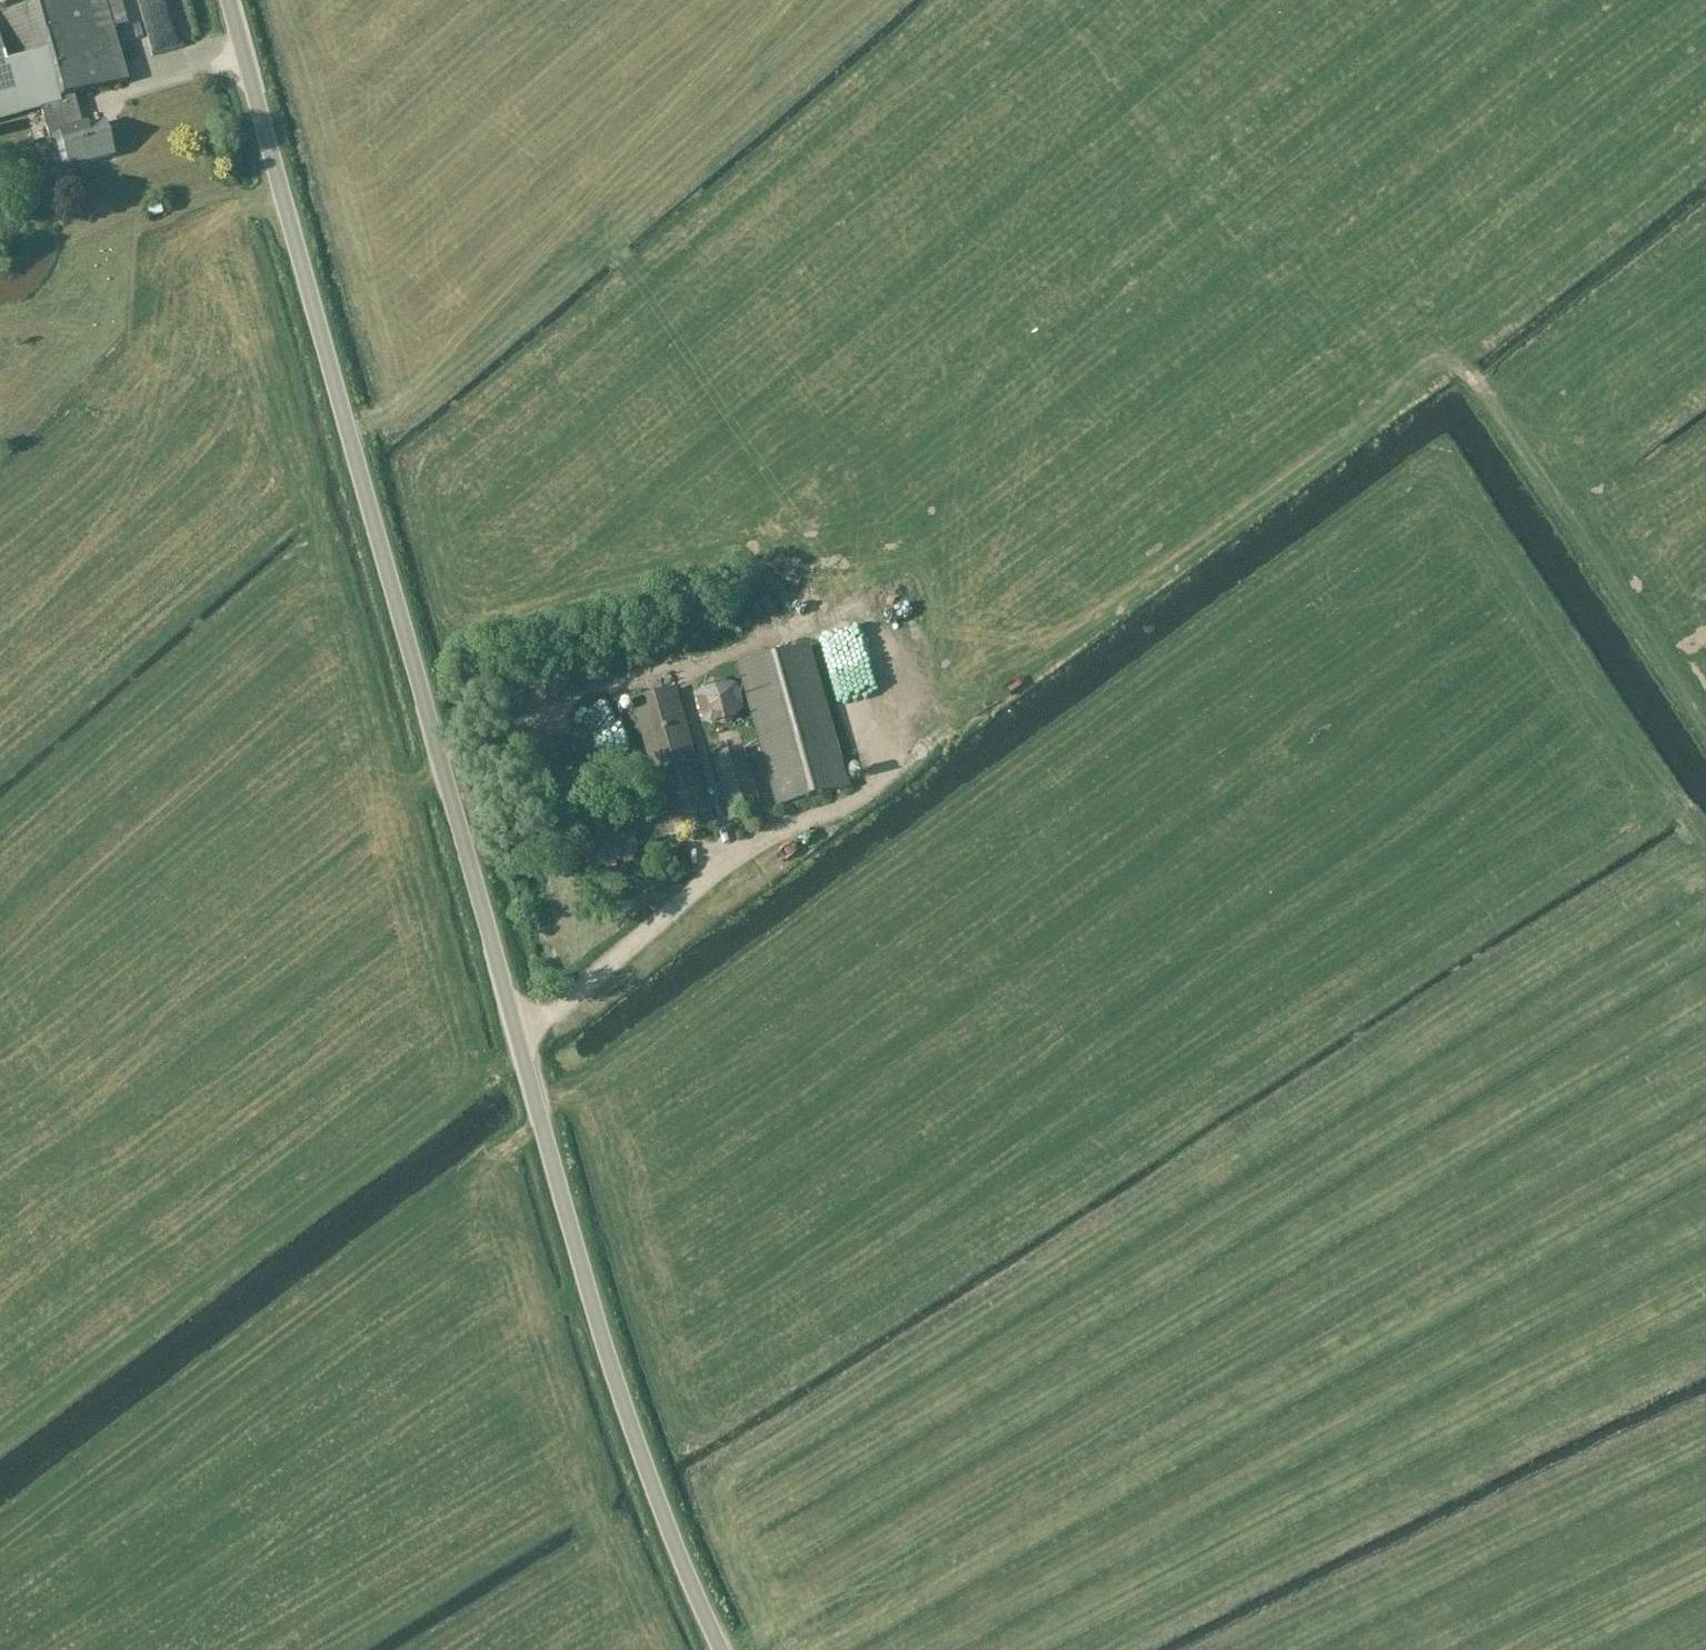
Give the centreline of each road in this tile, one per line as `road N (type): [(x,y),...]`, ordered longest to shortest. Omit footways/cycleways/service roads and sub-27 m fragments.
road 1 (unclassified): [(721,1649),(615,1383),(229,0)]

